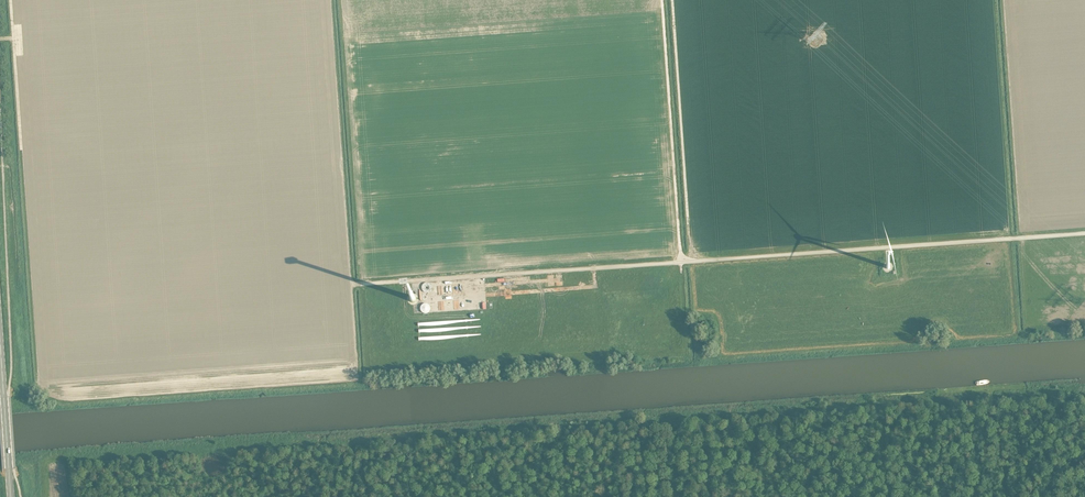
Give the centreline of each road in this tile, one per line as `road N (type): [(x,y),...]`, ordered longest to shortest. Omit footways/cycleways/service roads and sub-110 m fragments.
road 1 (secondary): [(12,496),(0,346)]

